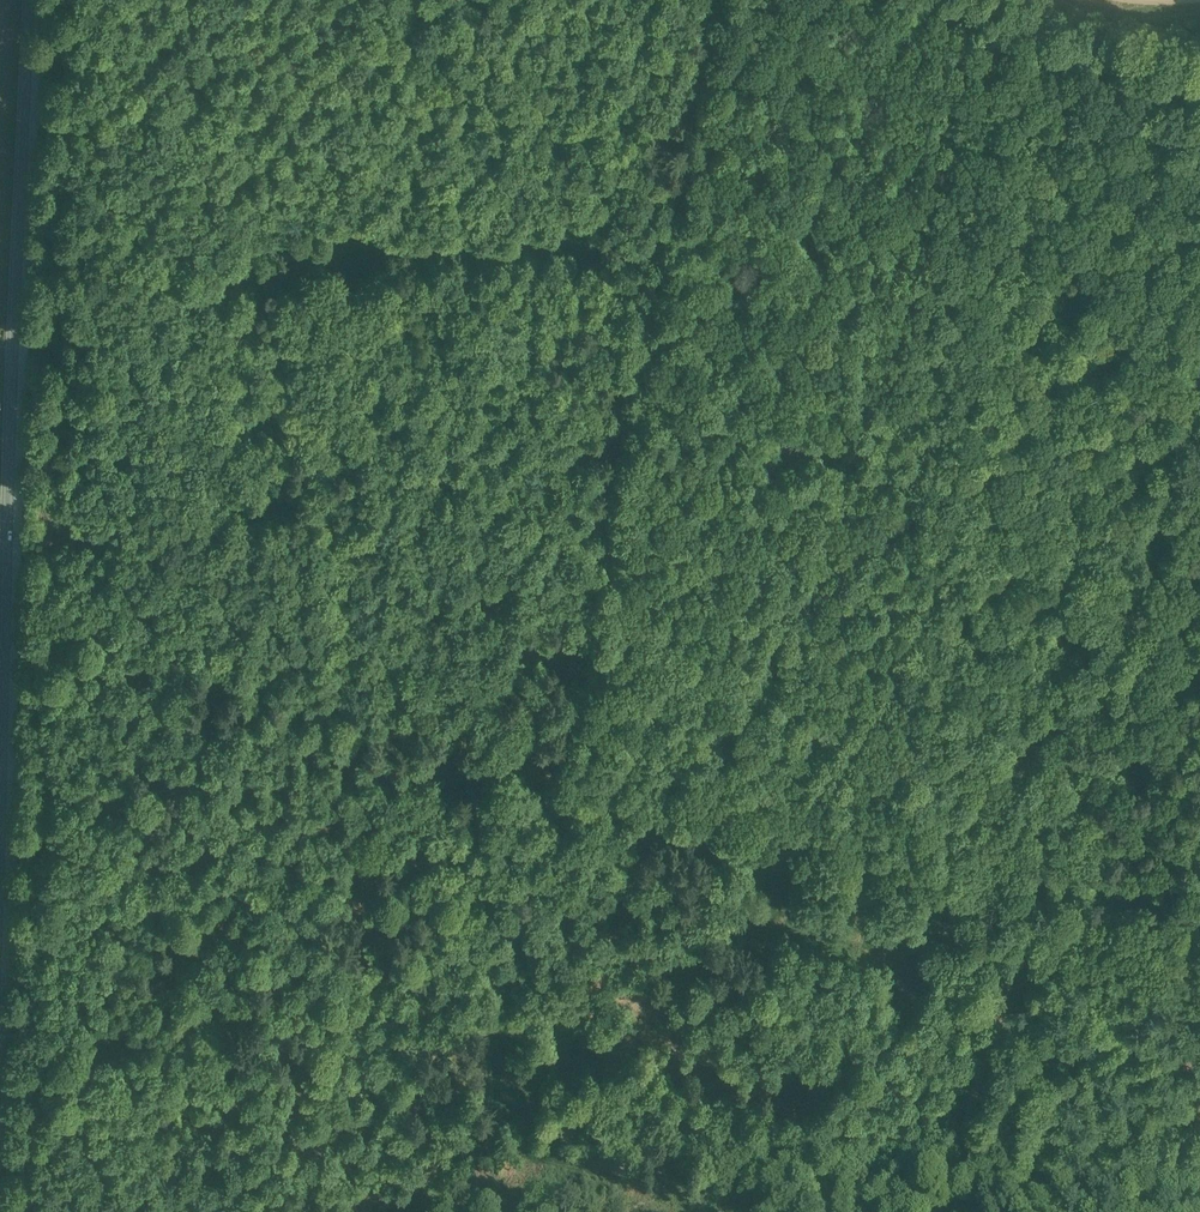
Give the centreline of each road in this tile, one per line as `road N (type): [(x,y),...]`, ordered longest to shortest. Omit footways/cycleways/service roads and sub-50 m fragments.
road 1 (track): [(66,0),(52,296),(34,1211)]
road 2 (track): [(1024,941),(124,541),(49,539)]
road 3 (tertiary): [(0,715),(29,0)]
road 4 (track): [(1024,941),(1199,431)]
road 5 (track): [(938,1211),(1024,941)]
road 6 (track): [(1199,80),(950,0)]
road 7 (track): [(1199,996),(1024,941)]

